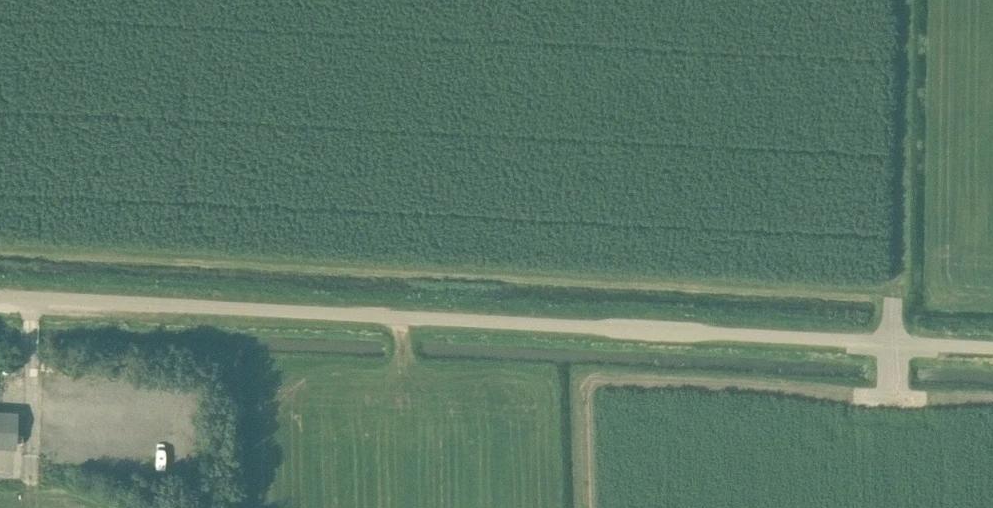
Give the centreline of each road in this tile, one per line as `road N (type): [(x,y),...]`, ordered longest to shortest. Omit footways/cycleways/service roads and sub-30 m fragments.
road 1 (unclassified): [(992,349),(0,296)]

